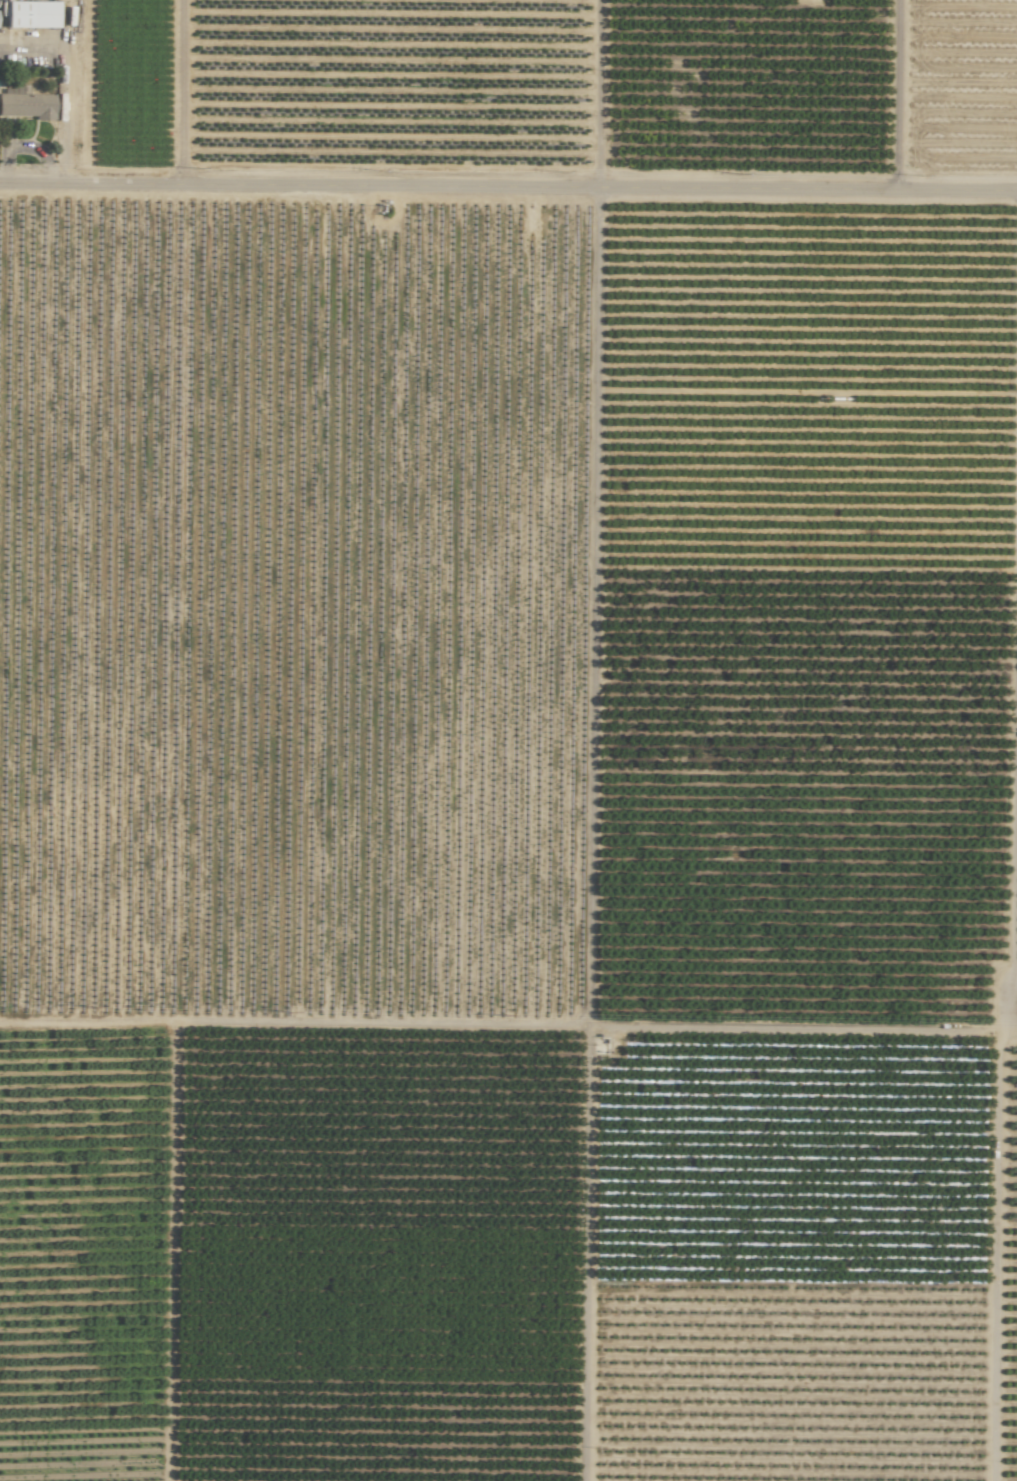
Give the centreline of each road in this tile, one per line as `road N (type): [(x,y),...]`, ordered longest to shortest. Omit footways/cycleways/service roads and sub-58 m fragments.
road 1 (residential): [(0,189),(1016,189)]

